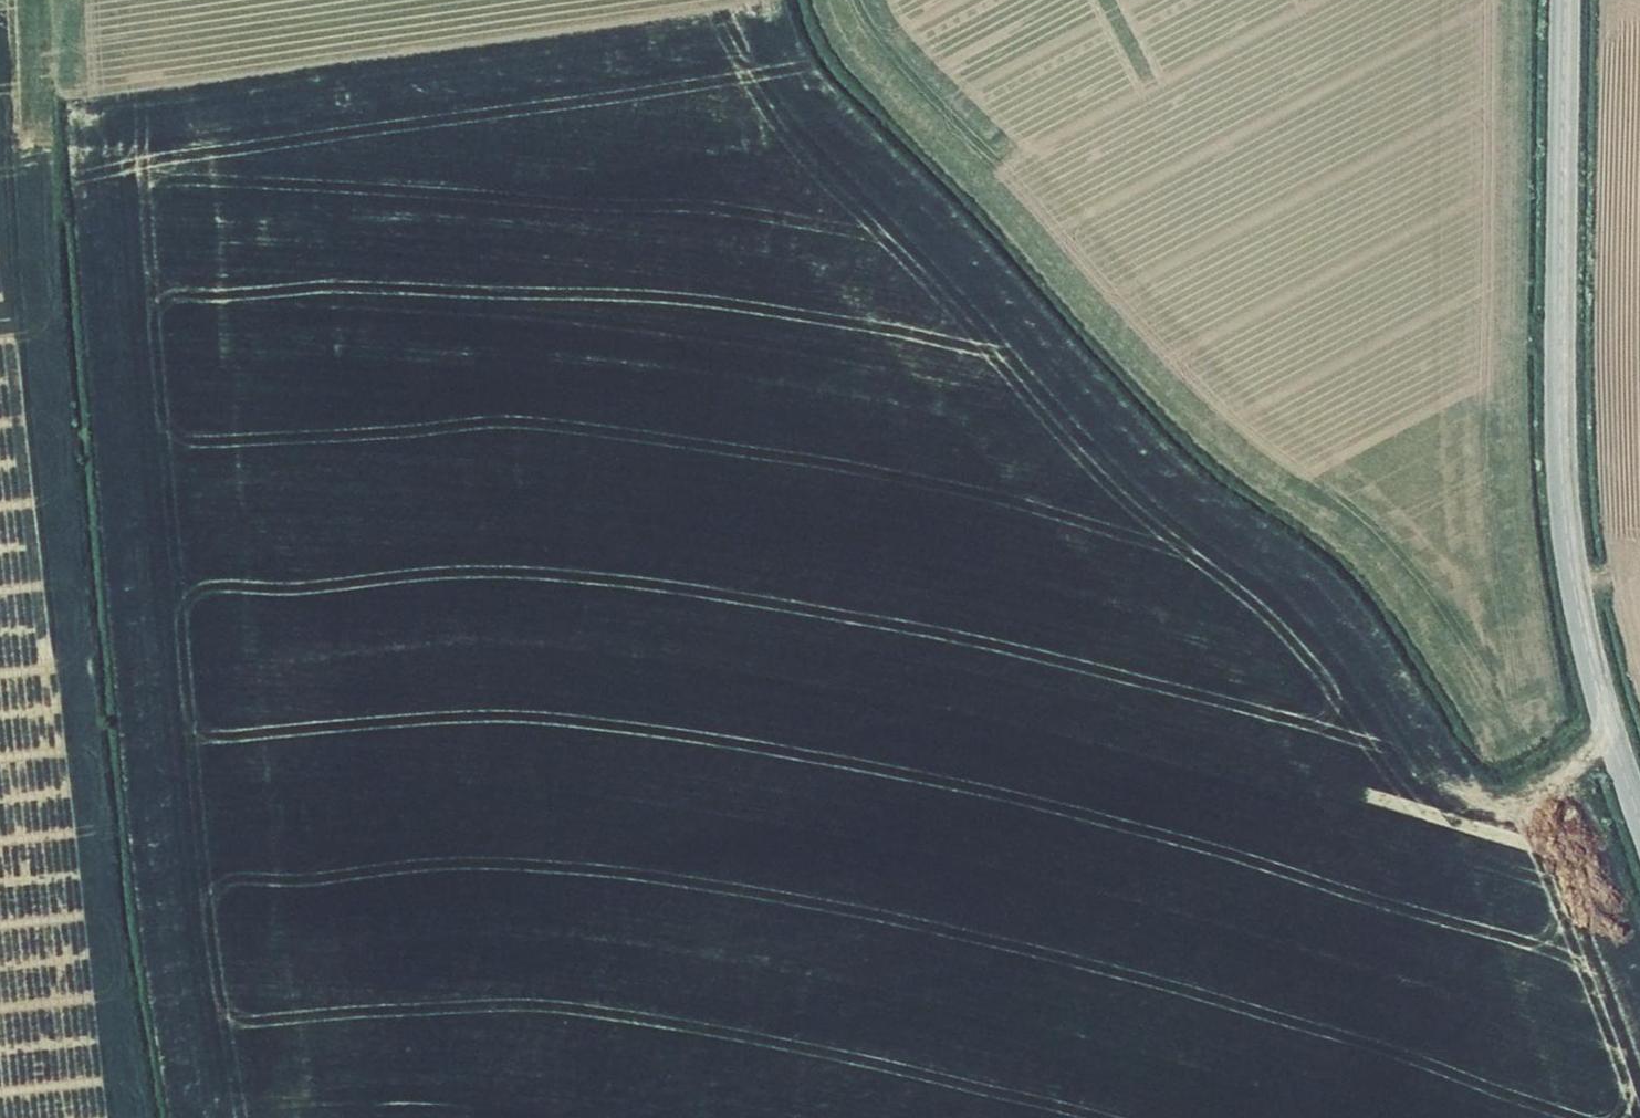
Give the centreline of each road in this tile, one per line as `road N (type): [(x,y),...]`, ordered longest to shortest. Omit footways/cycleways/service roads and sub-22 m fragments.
road 1 (tertiary): [(1639,811),(1593,656),(1568,515),(1566,0)]

